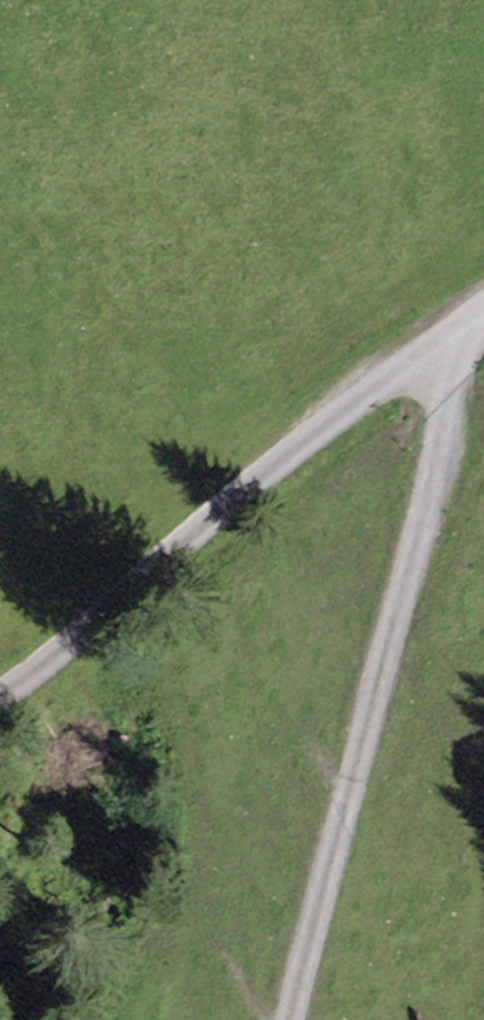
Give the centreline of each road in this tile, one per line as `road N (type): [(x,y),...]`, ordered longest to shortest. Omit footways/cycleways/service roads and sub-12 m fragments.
road 1 (track): [(456,333),(287,1019)]
road 2 (unclassified): [(0,676),(483,308)]

